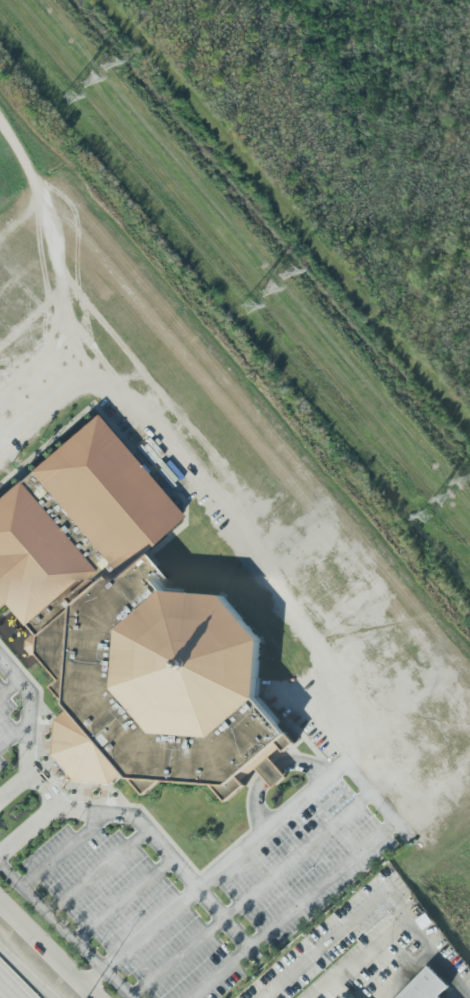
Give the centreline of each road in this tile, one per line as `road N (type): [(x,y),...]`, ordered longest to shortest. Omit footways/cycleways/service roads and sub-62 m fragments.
road 1 (primary): [(95,997),(0,902)]

